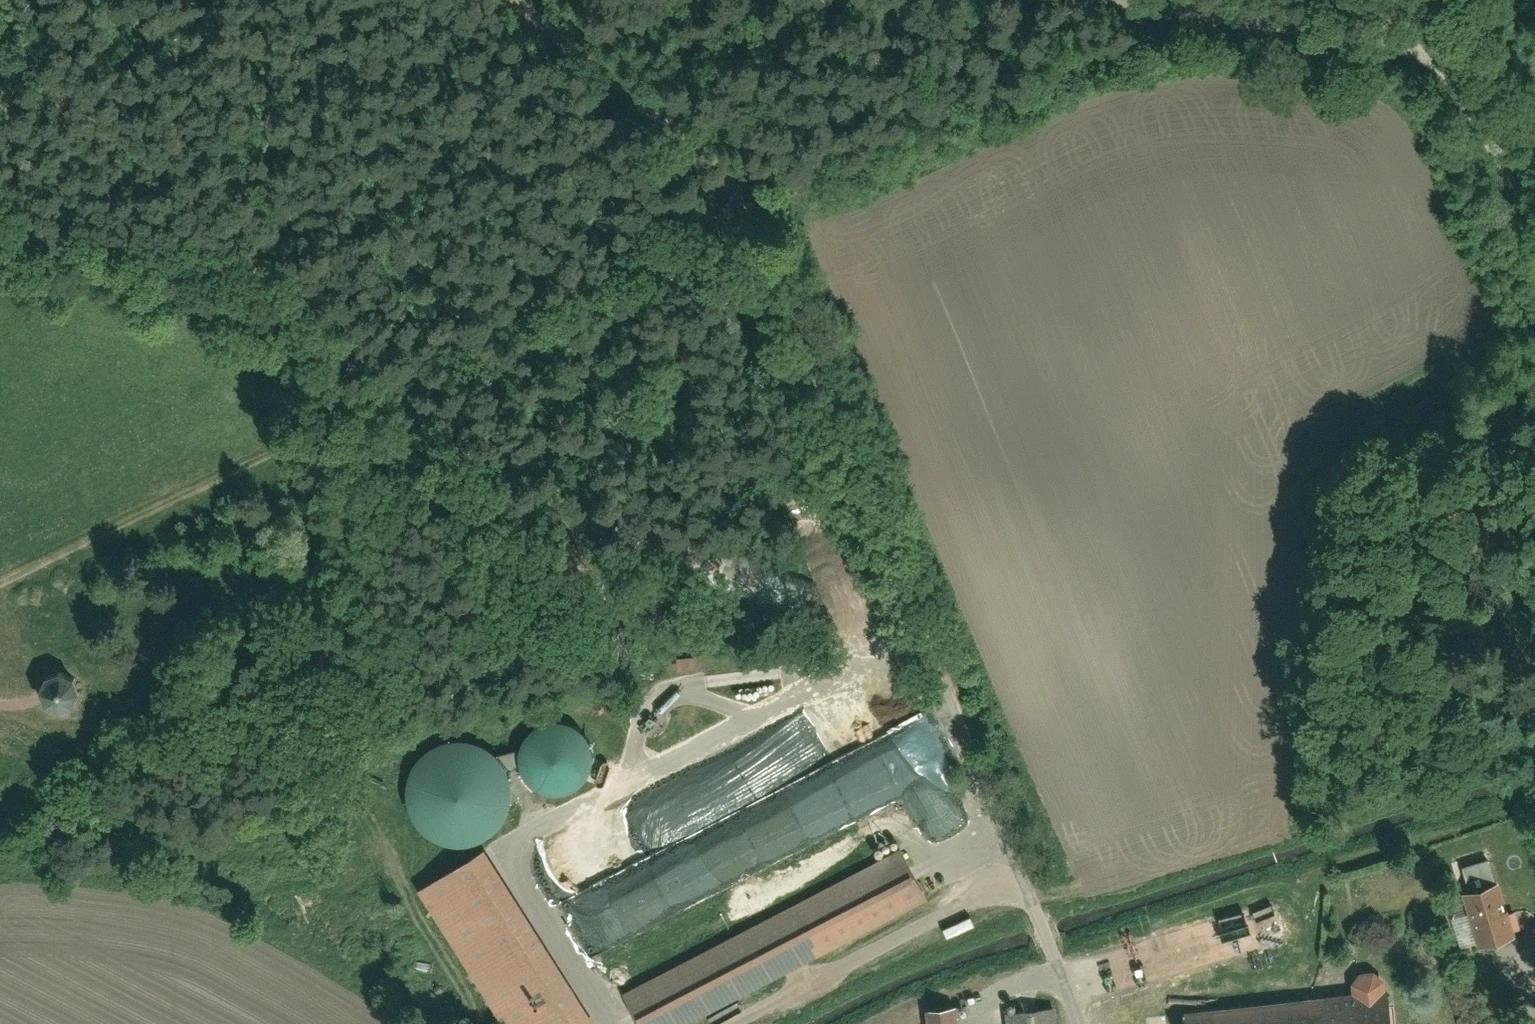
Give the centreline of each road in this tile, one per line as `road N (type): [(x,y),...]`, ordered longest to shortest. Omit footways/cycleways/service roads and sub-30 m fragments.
road 1 (unclassified): [(1120,0),(1425,53),(1461,89),(1534,218)]

